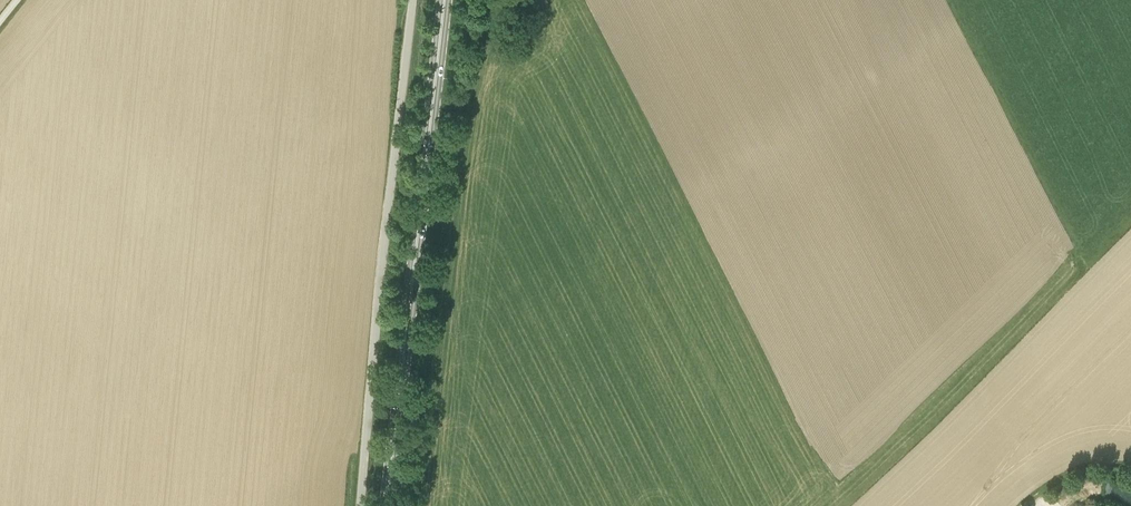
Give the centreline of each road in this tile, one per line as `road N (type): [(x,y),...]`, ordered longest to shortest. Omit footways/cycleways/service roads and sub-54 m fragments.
road 1 (unclassified): [(360,505),(413,0)]
road 2 (primary): [(387,505),(444,6)]
road 3 (track): [(1018,505),(1074,454),(1130,456)]

